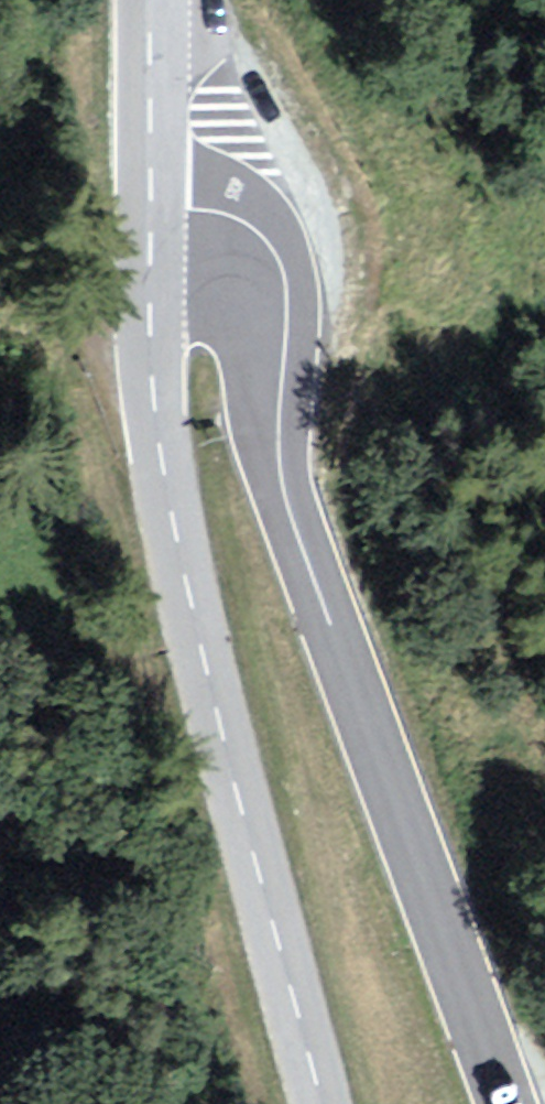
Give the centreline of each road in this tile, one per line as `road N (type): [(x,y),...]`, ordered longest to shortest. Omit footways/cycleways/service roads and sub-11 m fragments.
road 1 (tertiary): [(151,194),(192,200),(234,240),(258,392),(297,532),(507,1103)]
road 2 (tertiary): [(322,1103),(221,729),(162,465),(149,323),(151,194)]
road 3 (tertiary): [(151,194),(151,0)]

